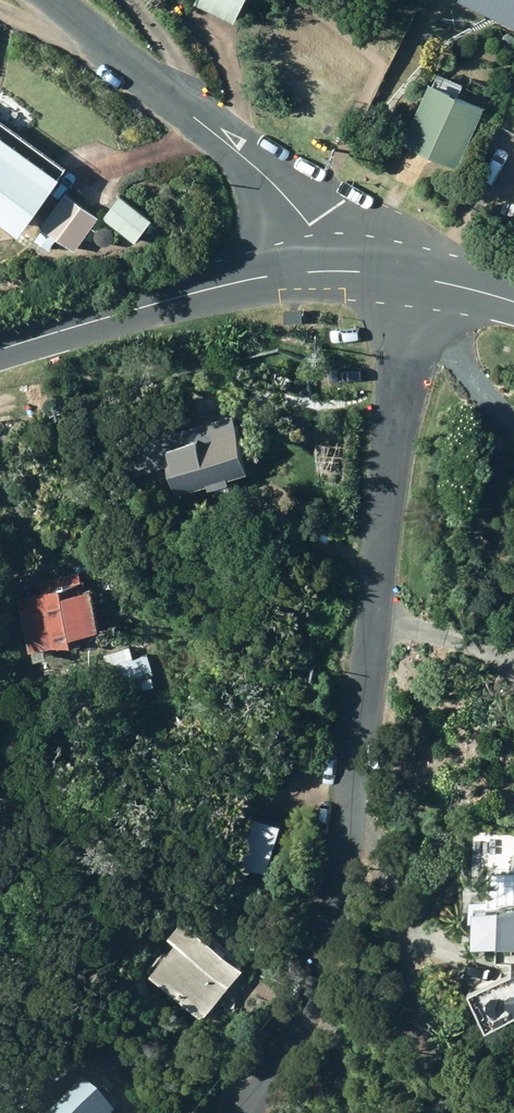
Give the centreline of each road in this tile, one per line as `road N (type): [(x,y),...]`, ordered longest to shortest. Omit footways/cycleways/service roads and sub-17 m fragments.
road 1 (residential): [(246,1112),(307,1023),(342,898),(421,276)]
road 2 (residential): [(54,0),(260,174),(320,268)]
road 3 (tertiary): [(0,348),(320,268)]

